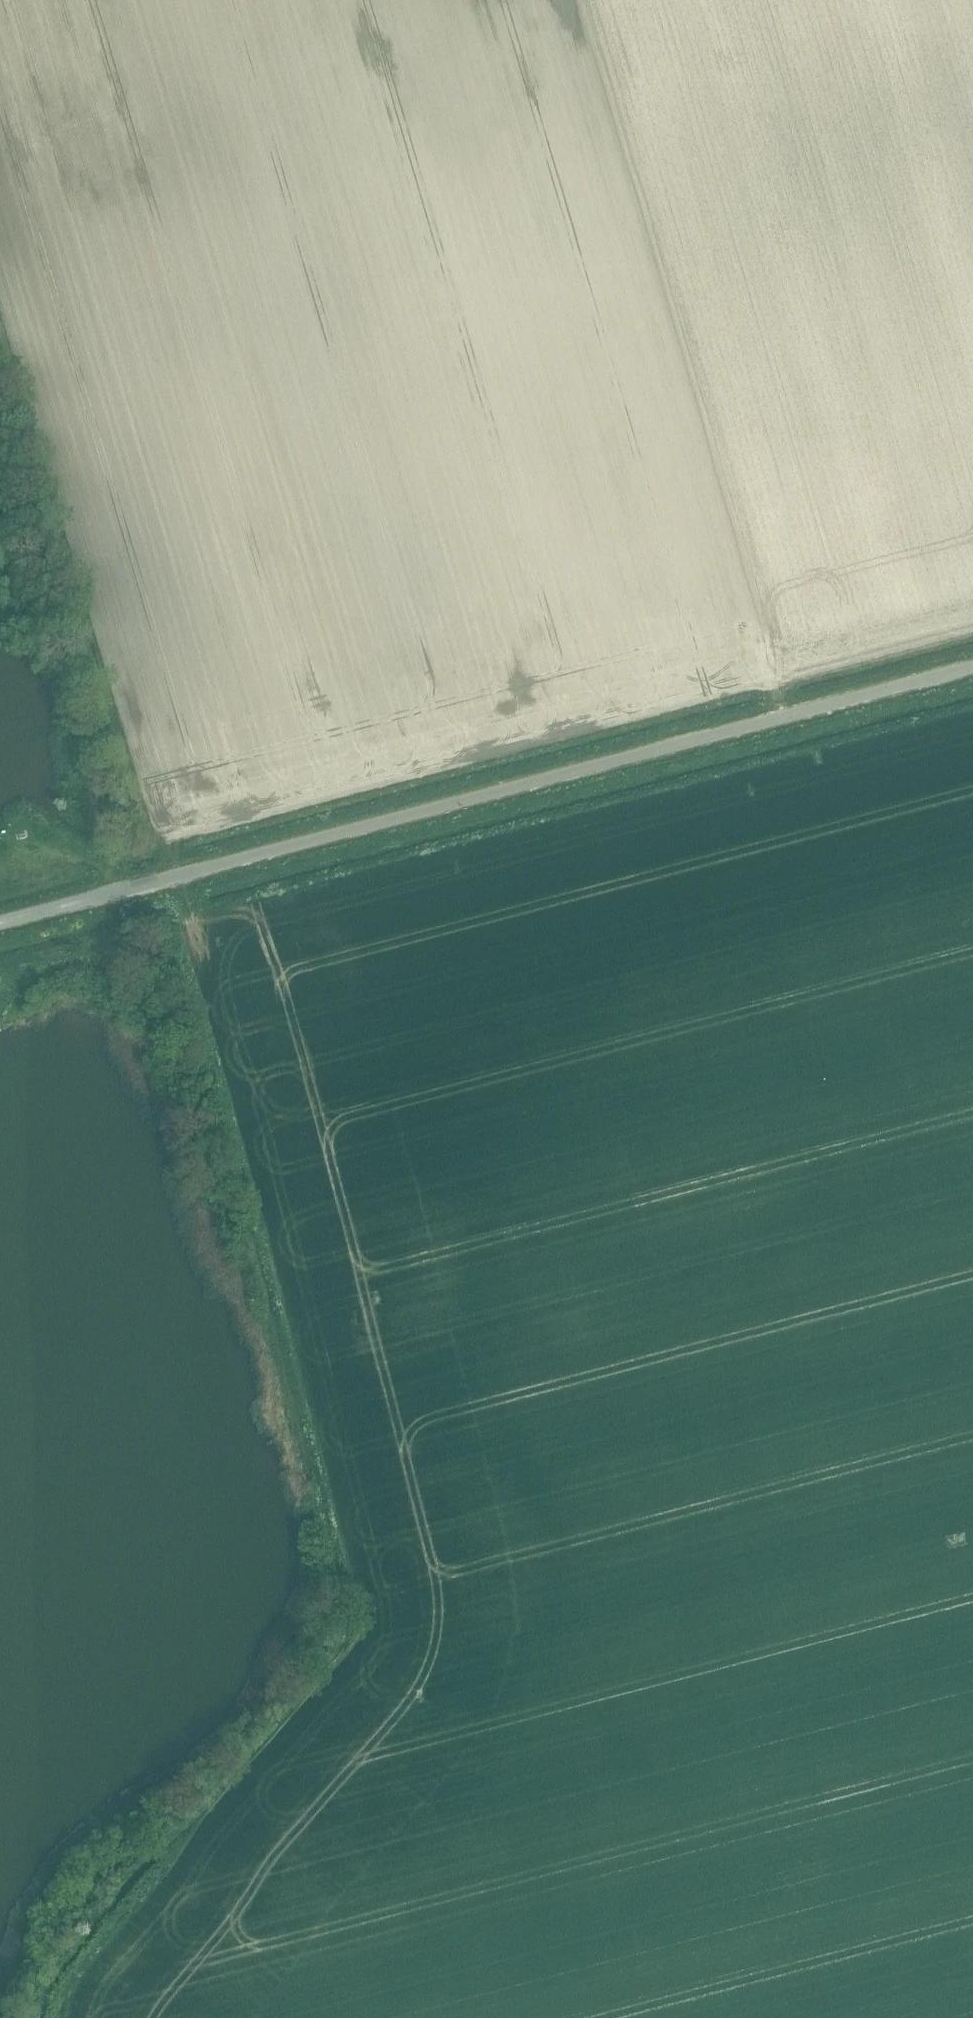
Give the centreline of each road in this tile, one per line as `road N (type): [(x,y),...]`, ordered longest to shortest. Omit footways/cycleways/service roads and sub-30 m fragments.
road 1 (unclassified): [(0,925),(972,668)]
road 2 (track): [(79,787),(84,681),(0,522)]

